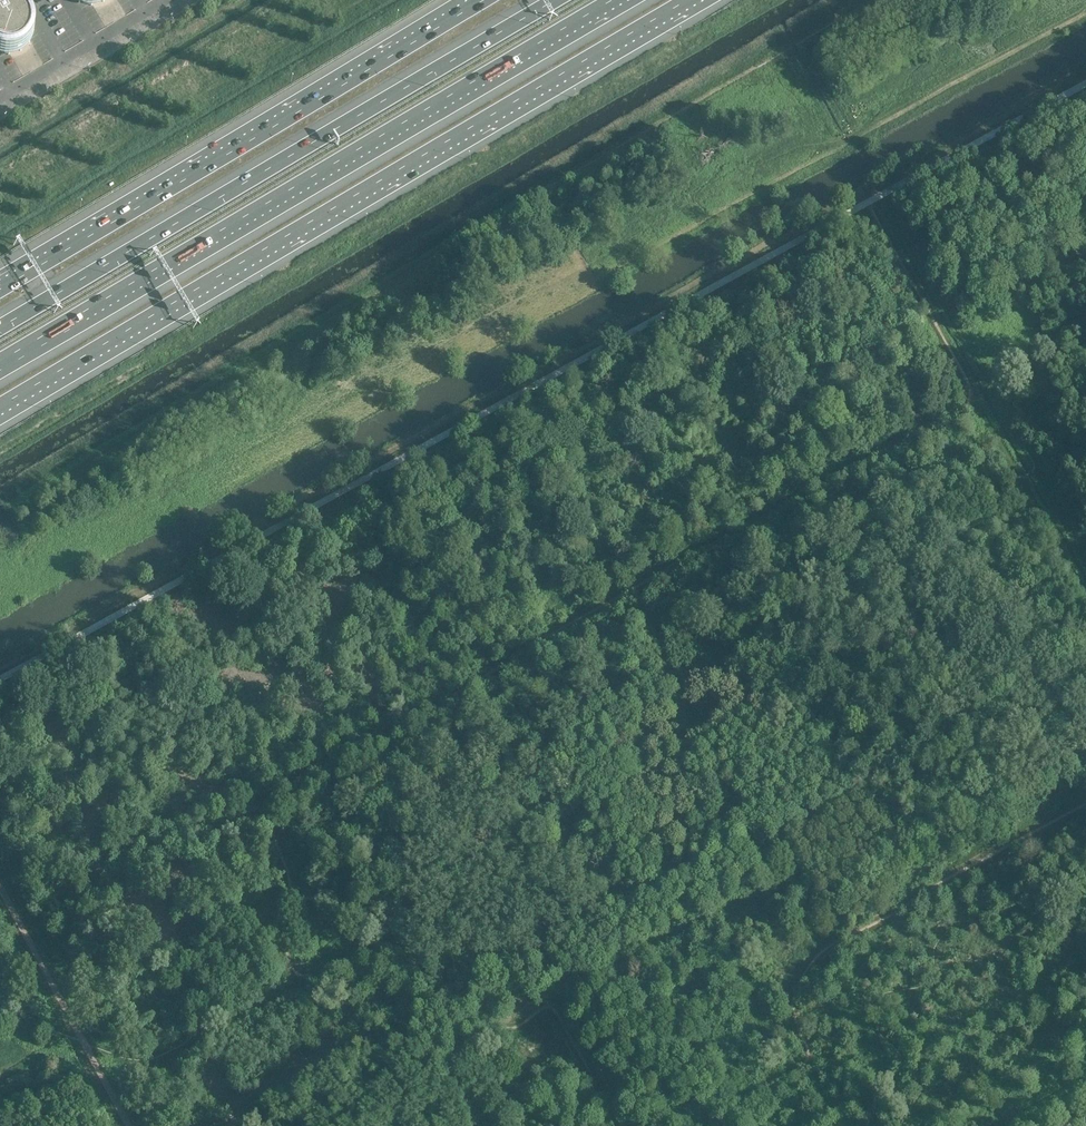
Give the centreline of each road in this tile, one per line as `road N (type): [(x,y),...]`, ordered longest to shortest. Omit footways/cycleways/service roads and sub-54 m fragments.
road 1 (motorway): [(0,407),(692,0)]
road 2 (motorway): [(0,365),(621,0)]
road 3 (motorway): [(553,0),(0,327)]
road 4 (motorway): [(481,0),(0,288)]

